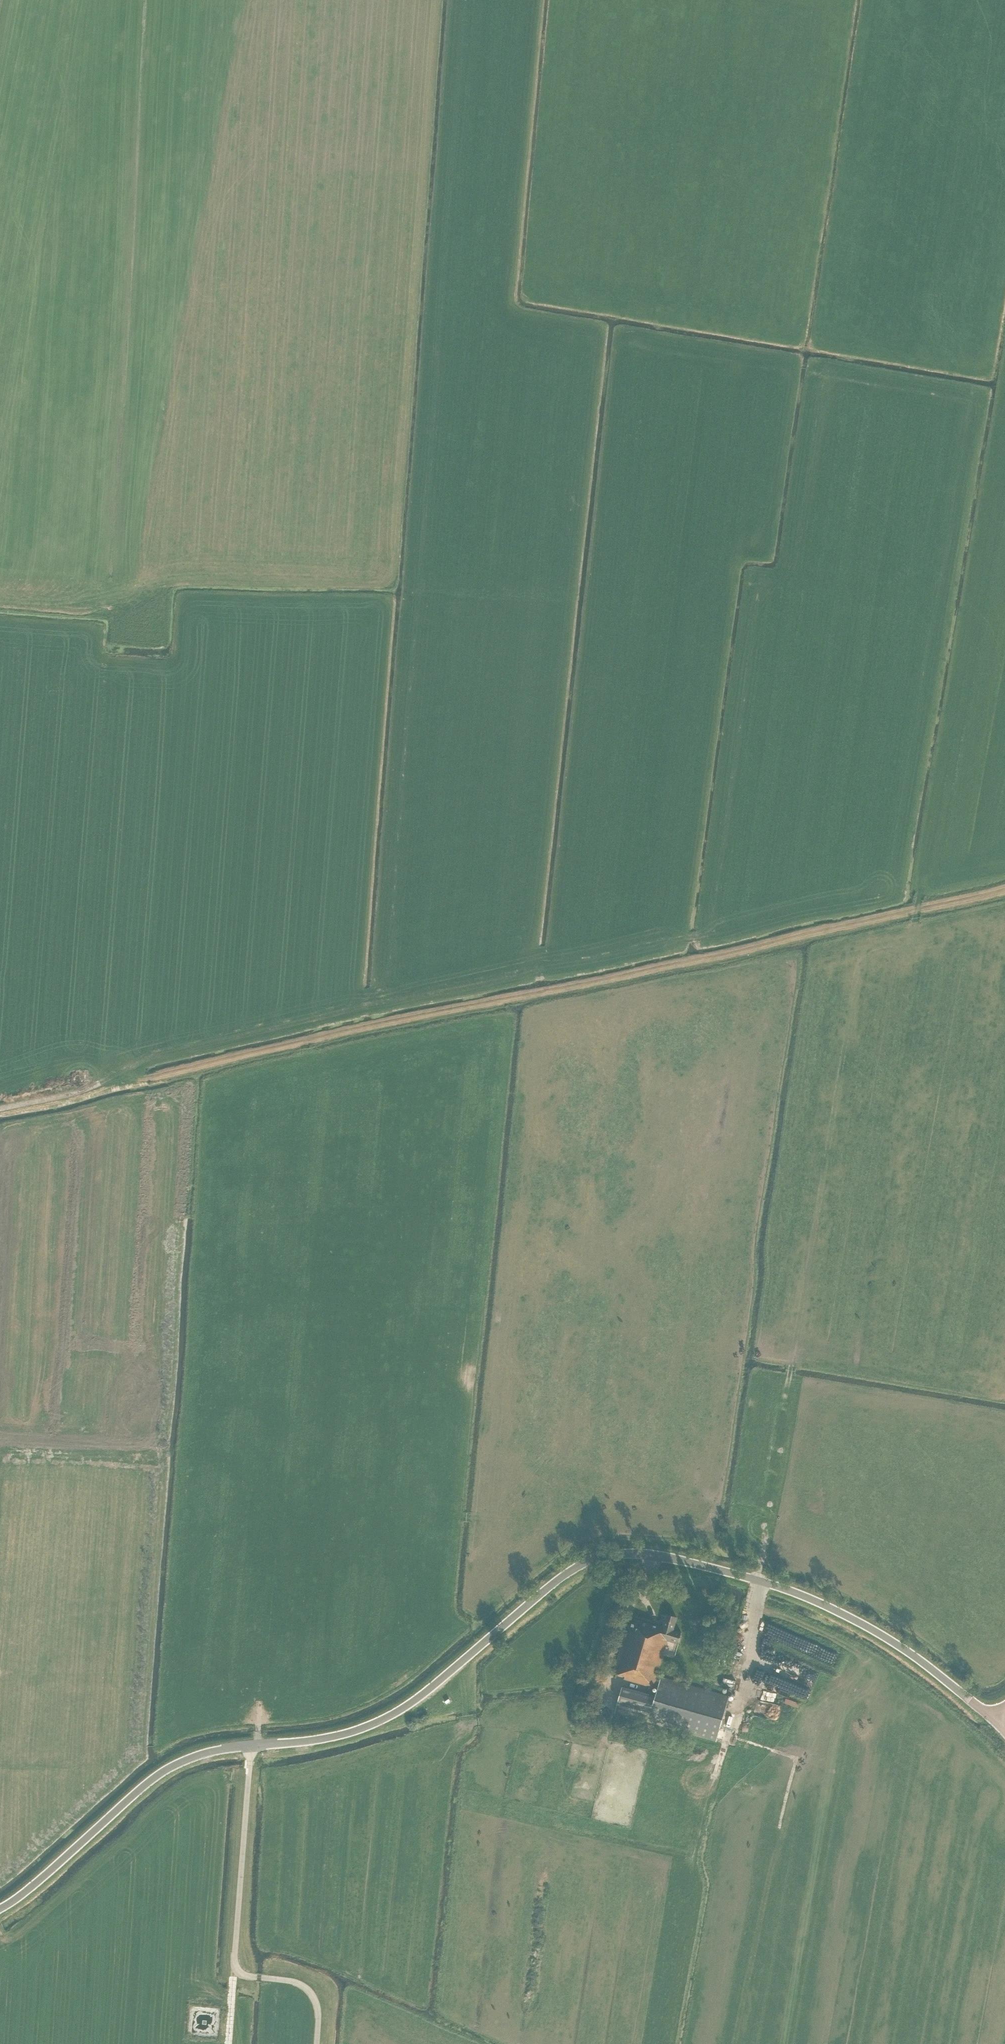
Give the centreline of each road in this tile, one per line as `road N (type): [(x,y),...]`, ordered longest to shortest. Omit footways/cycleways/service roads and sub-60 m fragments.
road 1 (tertiary): [(0,1908),(168,1768),(212,1751),(327,1737),(384,1718),(561,1577),(607,1556),(679,1560),(803,1596),(907,1651),(993,1721)]

